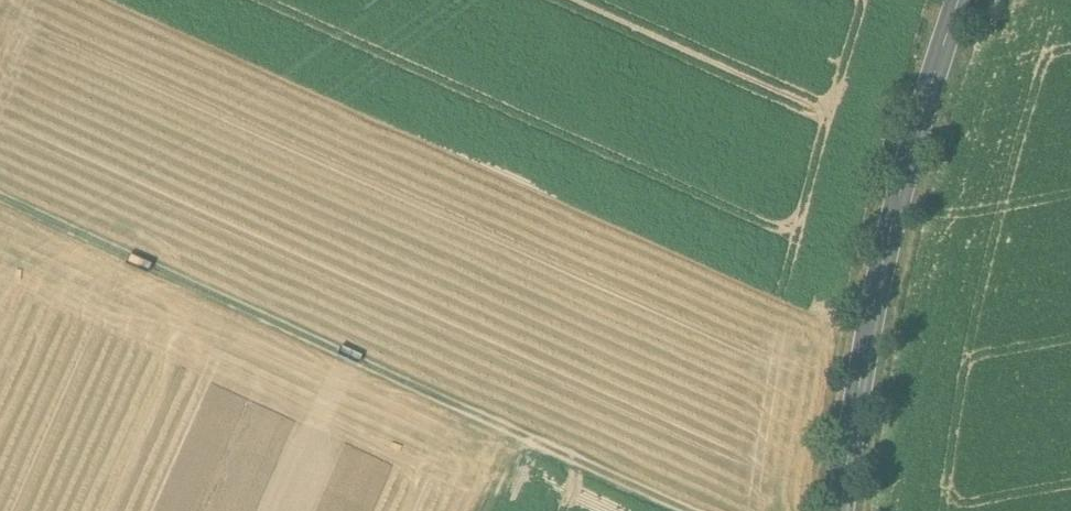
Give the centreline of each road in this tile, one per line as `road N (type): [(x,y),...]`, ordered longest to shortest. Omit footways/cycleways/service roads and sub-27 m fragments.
road 1 (track): [(694,510),(176,263),(0,195)]
road 2 (secondary): [(842,510),(857,393),(899,197),(960,0)]

